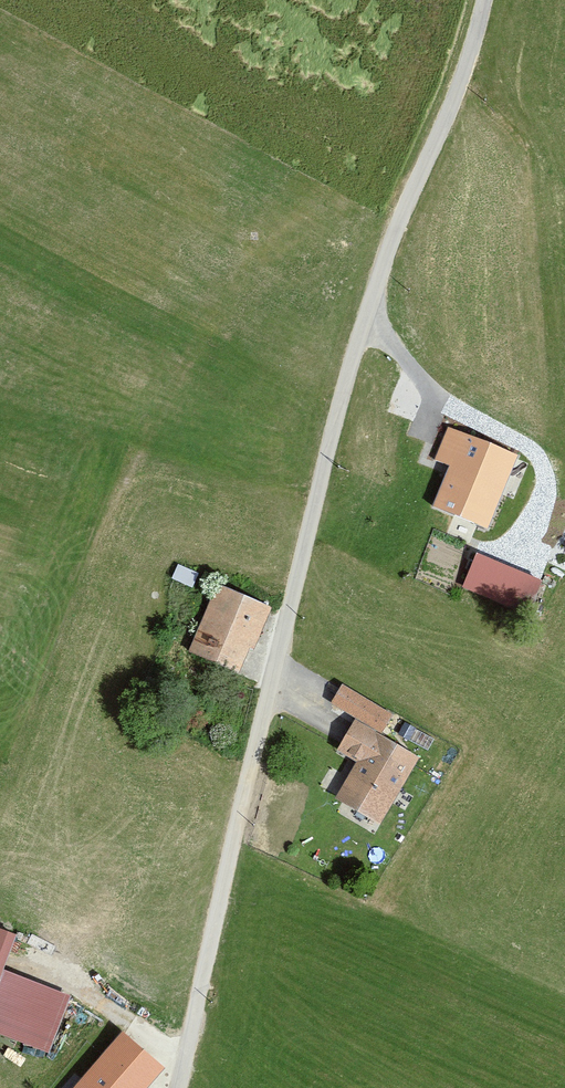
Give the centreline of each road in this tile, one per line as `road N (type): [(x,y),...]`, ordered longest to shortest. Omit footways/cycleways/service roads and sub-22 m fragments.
road 1 (unclassified): [(485,0),(455,97),(368,315),(175,1087)]
road 2 (track): [(368,315),(448,405),(519,440),(543,463),(547,492),(529,552)]

